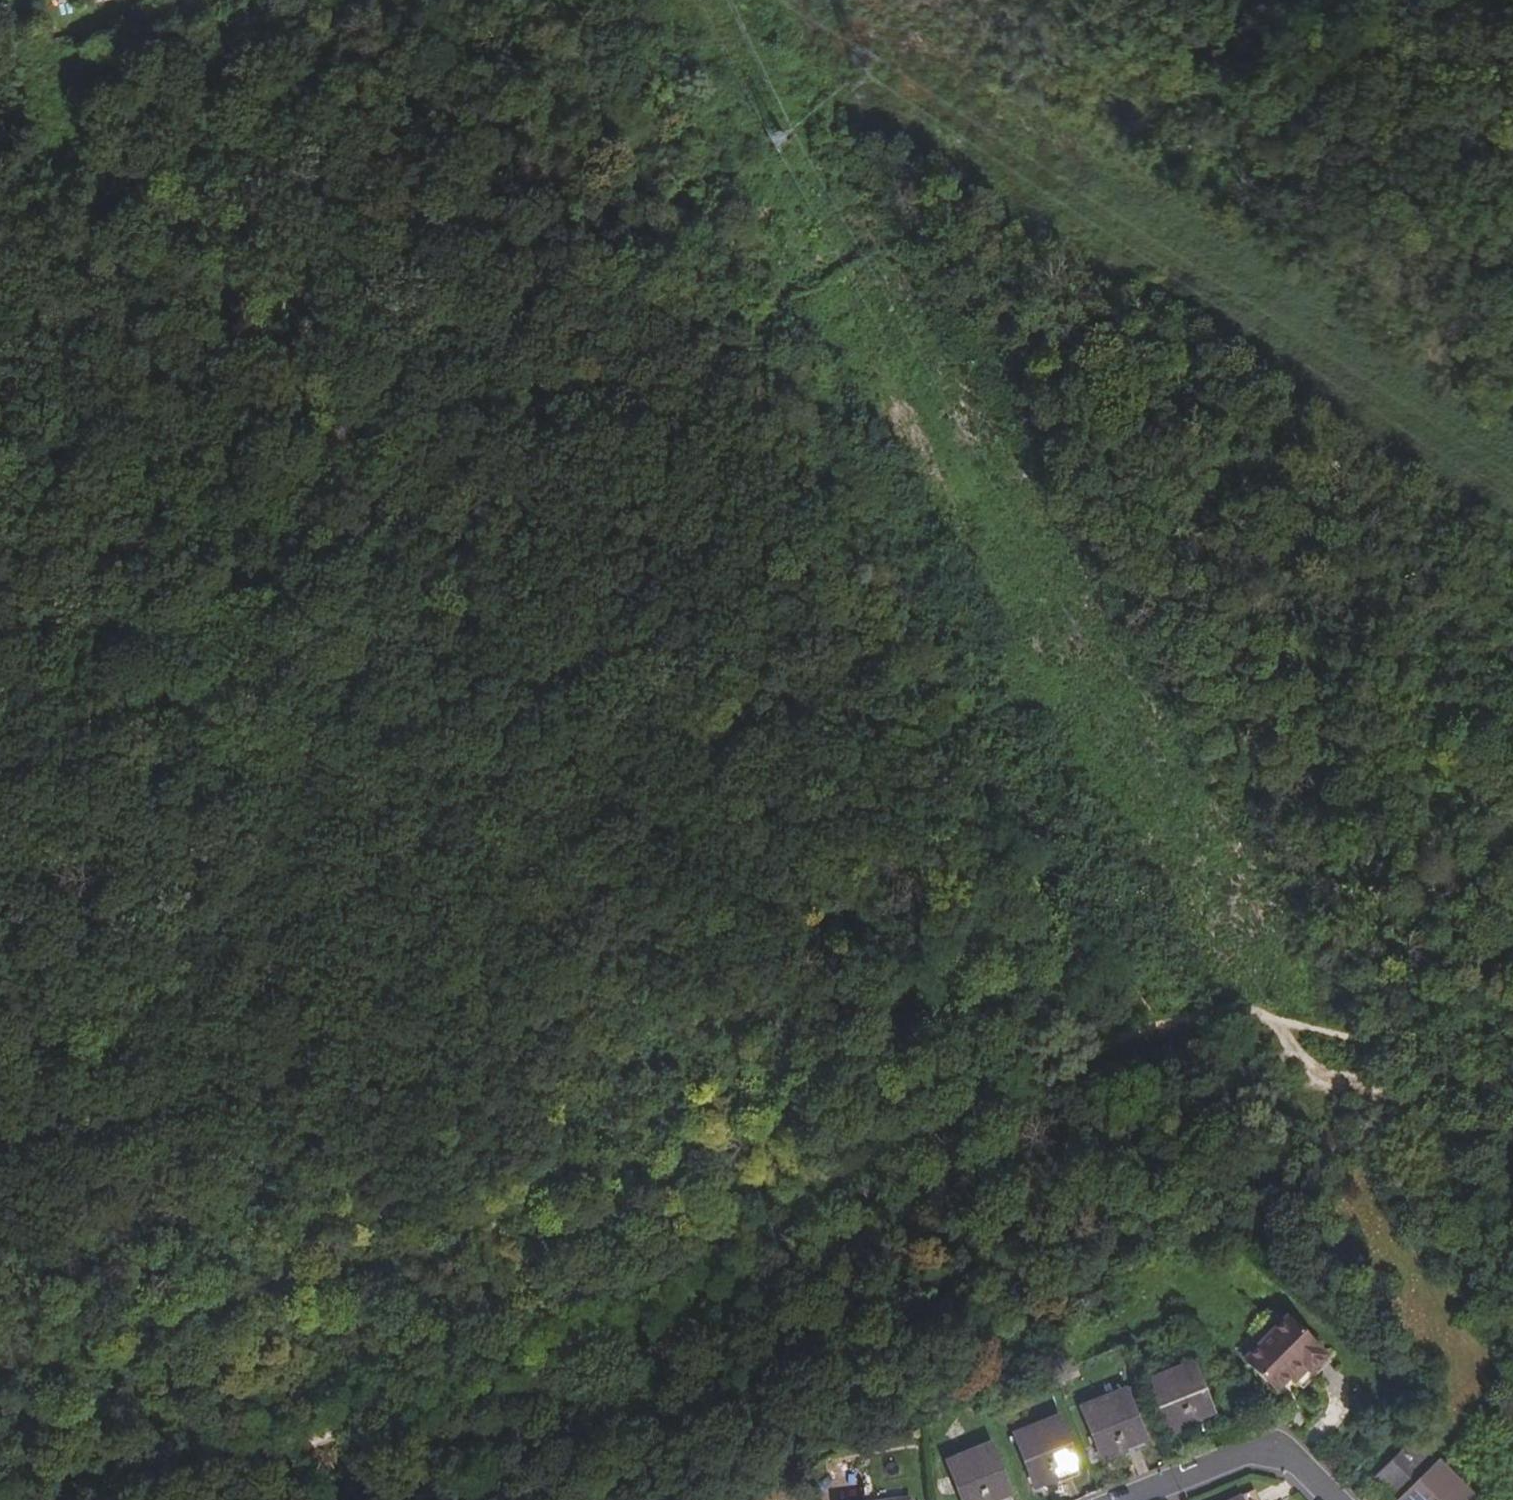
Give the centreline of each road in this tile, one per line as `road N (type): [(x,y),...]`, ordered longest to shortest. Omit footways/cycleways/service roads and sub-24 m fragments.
road 1 (track): [(61,1499),(562,1341),(800,1198),(963,1082),(1162,1017),(1285,1026)]
road 2 (track): [(545,0),(663,230),(819,454),(982,767),(1147,1015),(1204,1021),(1251,1011),(1285,1026)]
road 3 (residential): [(1141,1499),(1277,1447),(1332,1499)]

